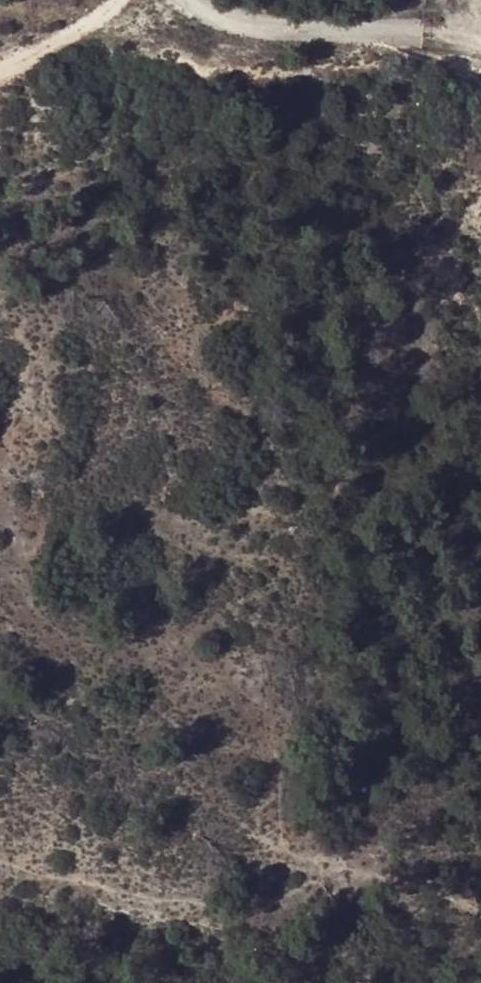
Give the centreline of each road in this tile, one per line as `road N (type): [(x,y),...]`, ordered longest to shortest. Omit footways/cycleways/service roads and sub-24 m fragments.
road 1 (track): [(185,0),(217,16),(294,30),(427,34),(480,44)]

